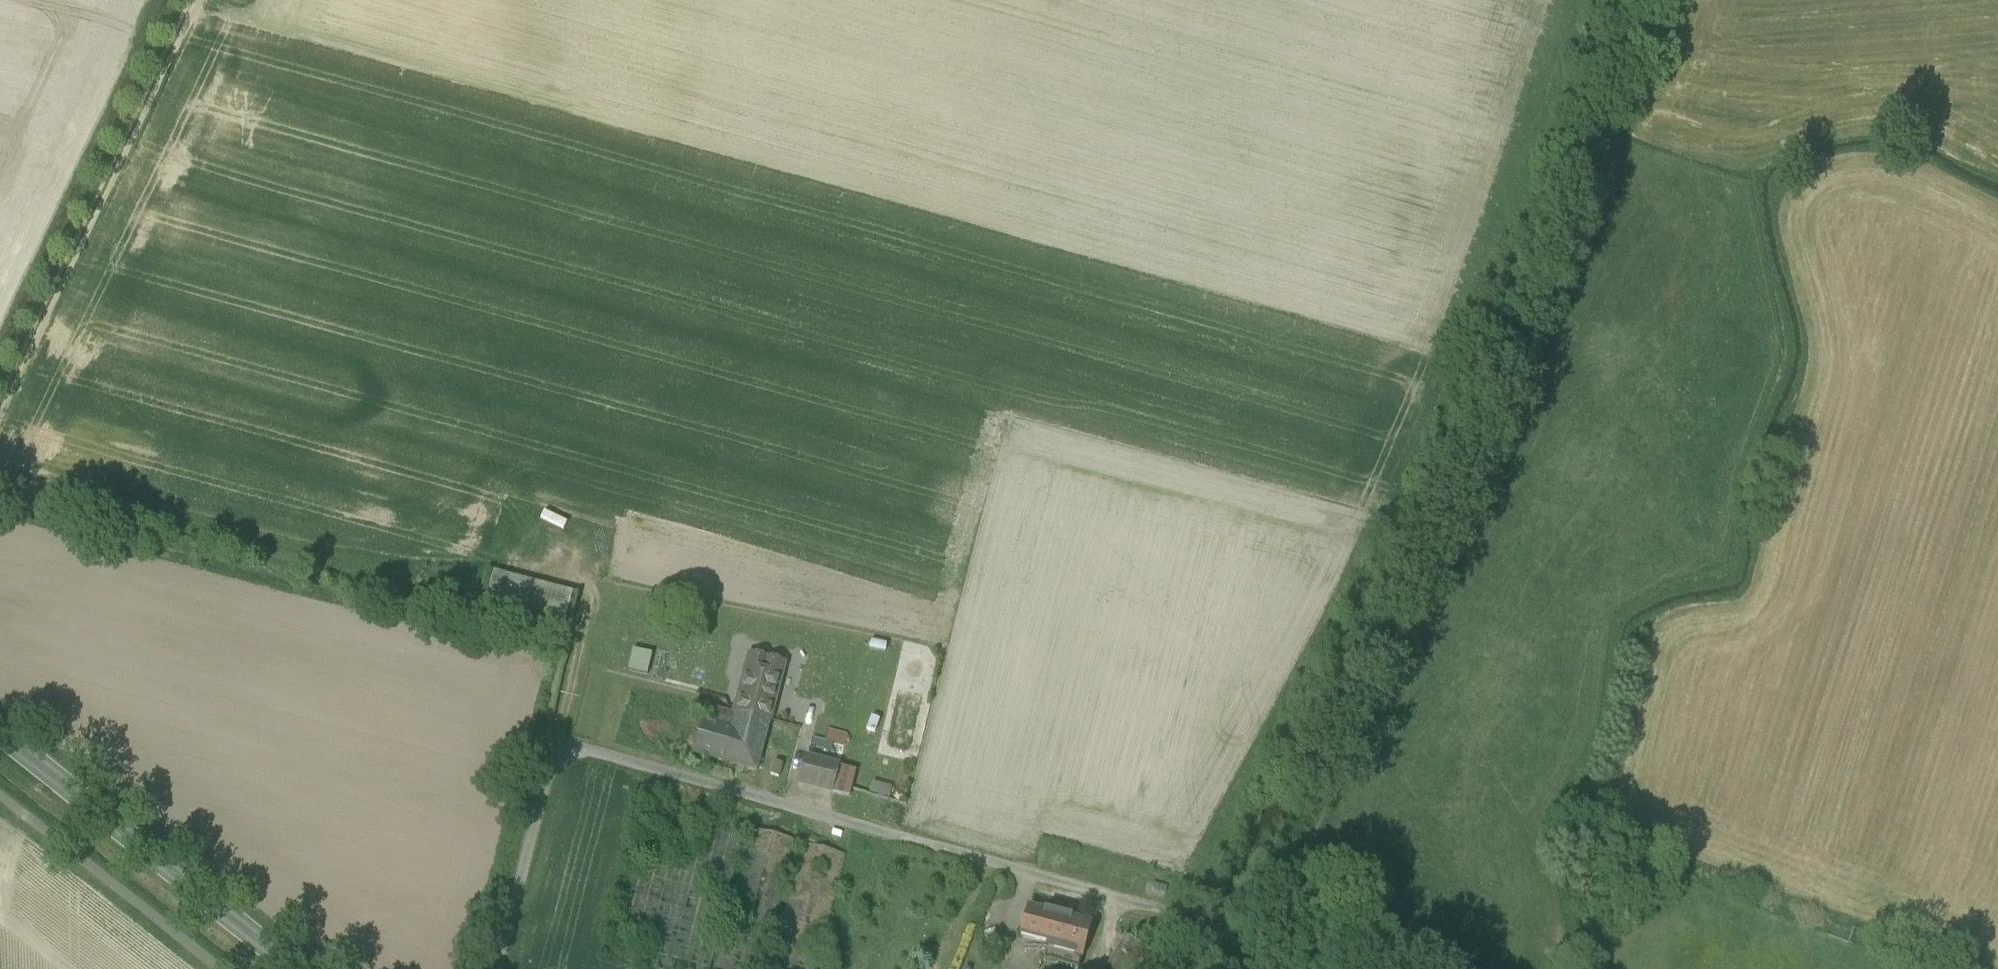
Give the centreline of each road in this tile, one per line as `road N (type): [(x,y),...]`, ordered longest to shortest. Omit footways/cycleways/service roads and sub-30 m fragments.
road 1 (track): [(1235,968),(1505,415),(1652,0)]
road 2 (track): [(191,0),(0,403)]
road 3 (tertiary): [(0,733),(297,968)]

